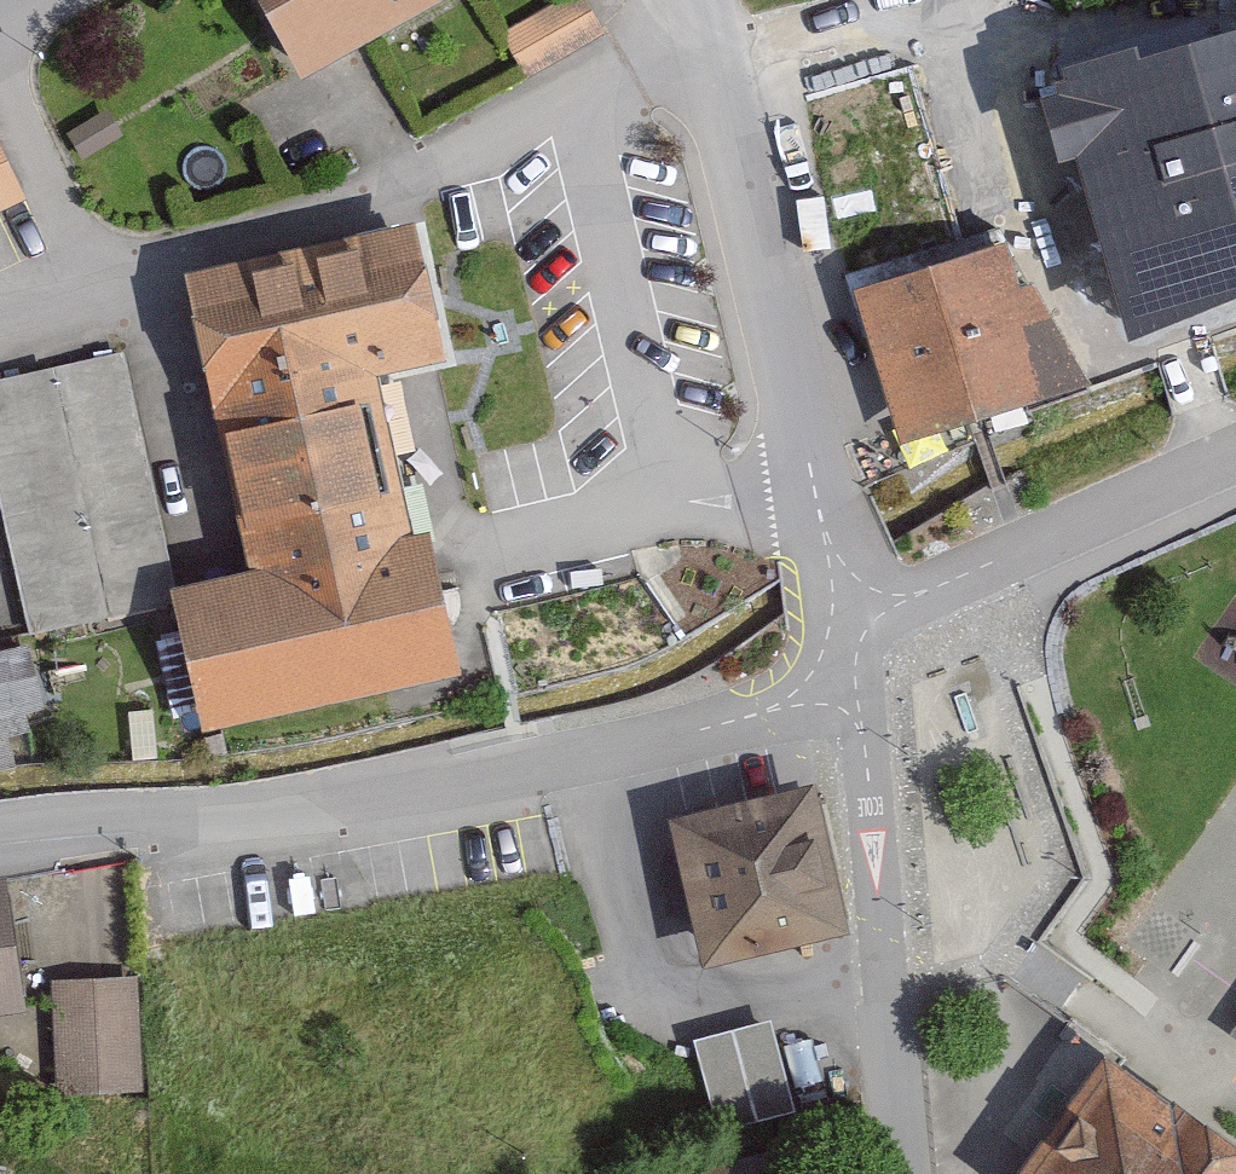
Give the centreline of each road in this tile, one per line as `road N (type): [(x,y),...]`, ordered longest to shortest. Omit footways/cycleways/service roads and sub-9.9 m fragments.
road 1 (residential): [(855,694),(259,814),(0,830)]
road 2 (residential): [(707,0),(846,627)]
road 3 (unclassified): [(855,694),(913,1173)]
road 4 (residential): [(846,627),(1235,451)]

